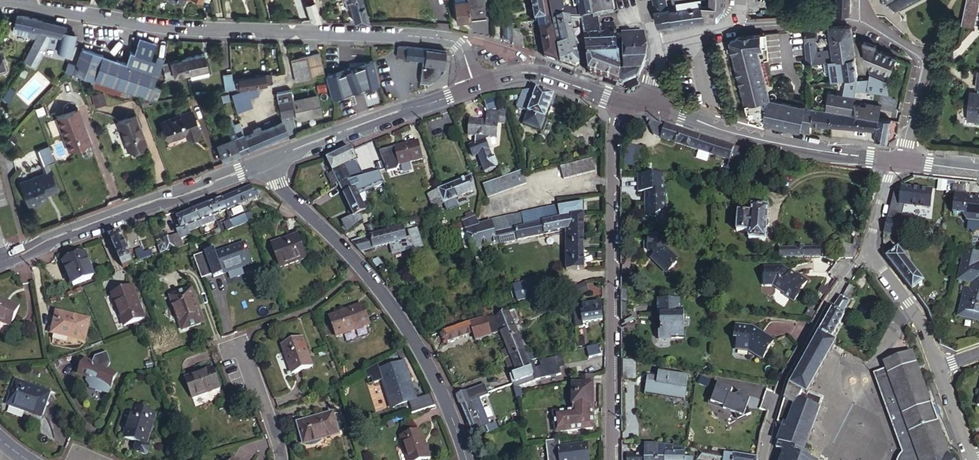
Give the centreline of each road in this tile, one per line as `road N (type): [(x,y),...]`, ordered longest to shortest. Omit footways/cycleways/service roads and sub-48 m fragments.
road 1 (tertiary): [(0,5),(157,29),(452,41),(475,87)]
road 2 (residential): [(621,103),(613,459)]
road 3 (residential): [(467,459),(410,332),(362,269),(285,194)]
road 4 (tertiary): [(0,262),(266,161)]
road 5 (tertiary): [(646,103),(766,141),(900,161)]
road 6 (residential): [(872,245),(786,381),(764,459)]
road 7 (tertiary): [(266,161),(475,87)]
road 8 (tertiary): [(475,87),(535,73),(621,103)]
road 9 (residential): [(938,367),(872,245)]
road 10 (unclassified): [(864,20),(732,21)]

